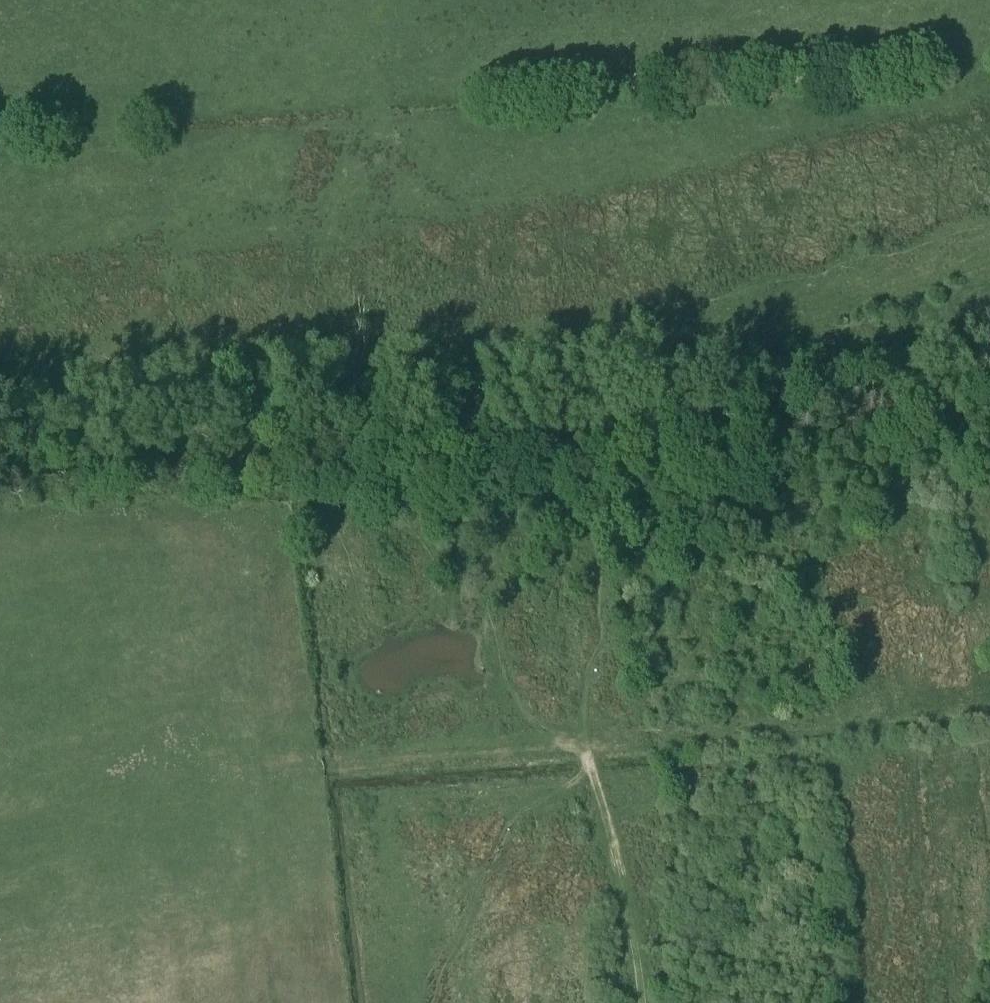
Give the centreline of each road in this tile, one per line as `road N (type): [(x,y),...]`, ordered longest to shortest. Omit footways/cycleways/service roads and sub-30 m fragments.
road 1 (track): [(641,1002),(584,747)]
road 2 (track): [(584,747),(339,767)]

